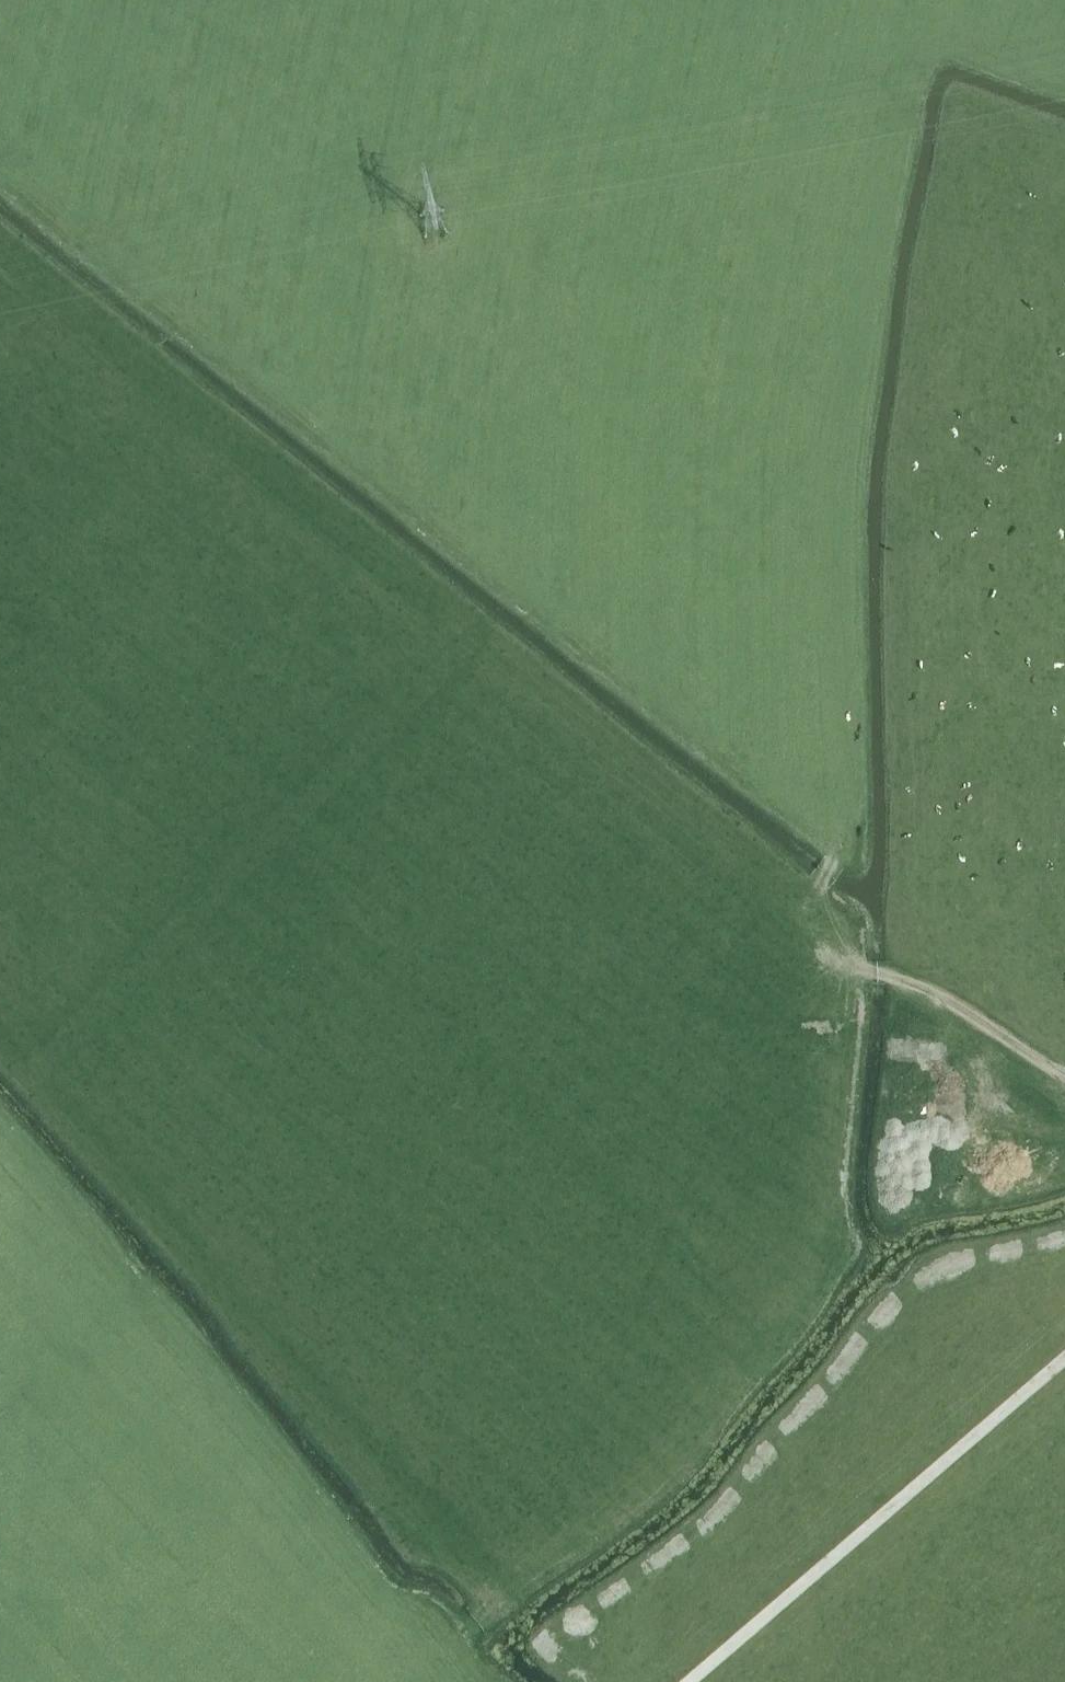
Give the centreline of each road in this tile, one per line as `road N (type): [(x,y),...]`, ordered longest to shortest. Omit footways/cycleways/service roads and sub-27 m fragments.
road 1 (track): [(1064,1359),(690,1681)]
road 2 (track): [(1064,1079),(924,988),(845,967),(819,948),(807,914),(832,858)]

